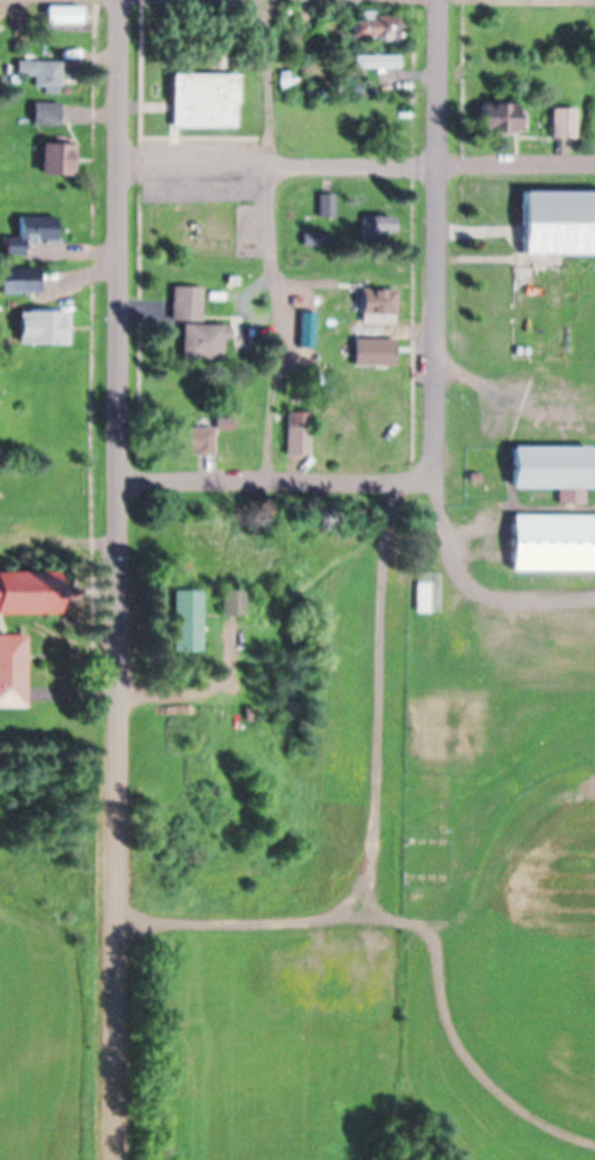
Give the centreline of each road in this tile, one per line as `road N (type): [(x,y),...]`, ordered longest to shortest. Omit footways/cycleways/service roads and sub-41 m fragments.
road 1 (residential): [(119,718),(127,0)]
road 2 (residential): [(437,484),(441,0)]
road 3 (residential): [(117,1159),(119,718)]
road 4 (residential): [(437,484),(119,487)]
road 5 (residential): [(437,167),(123,171)]
road 6 (track): [(594,599),(485,600),(468,591),(437,484)]
road 7 (residential): [(437,167),(594,166)]

